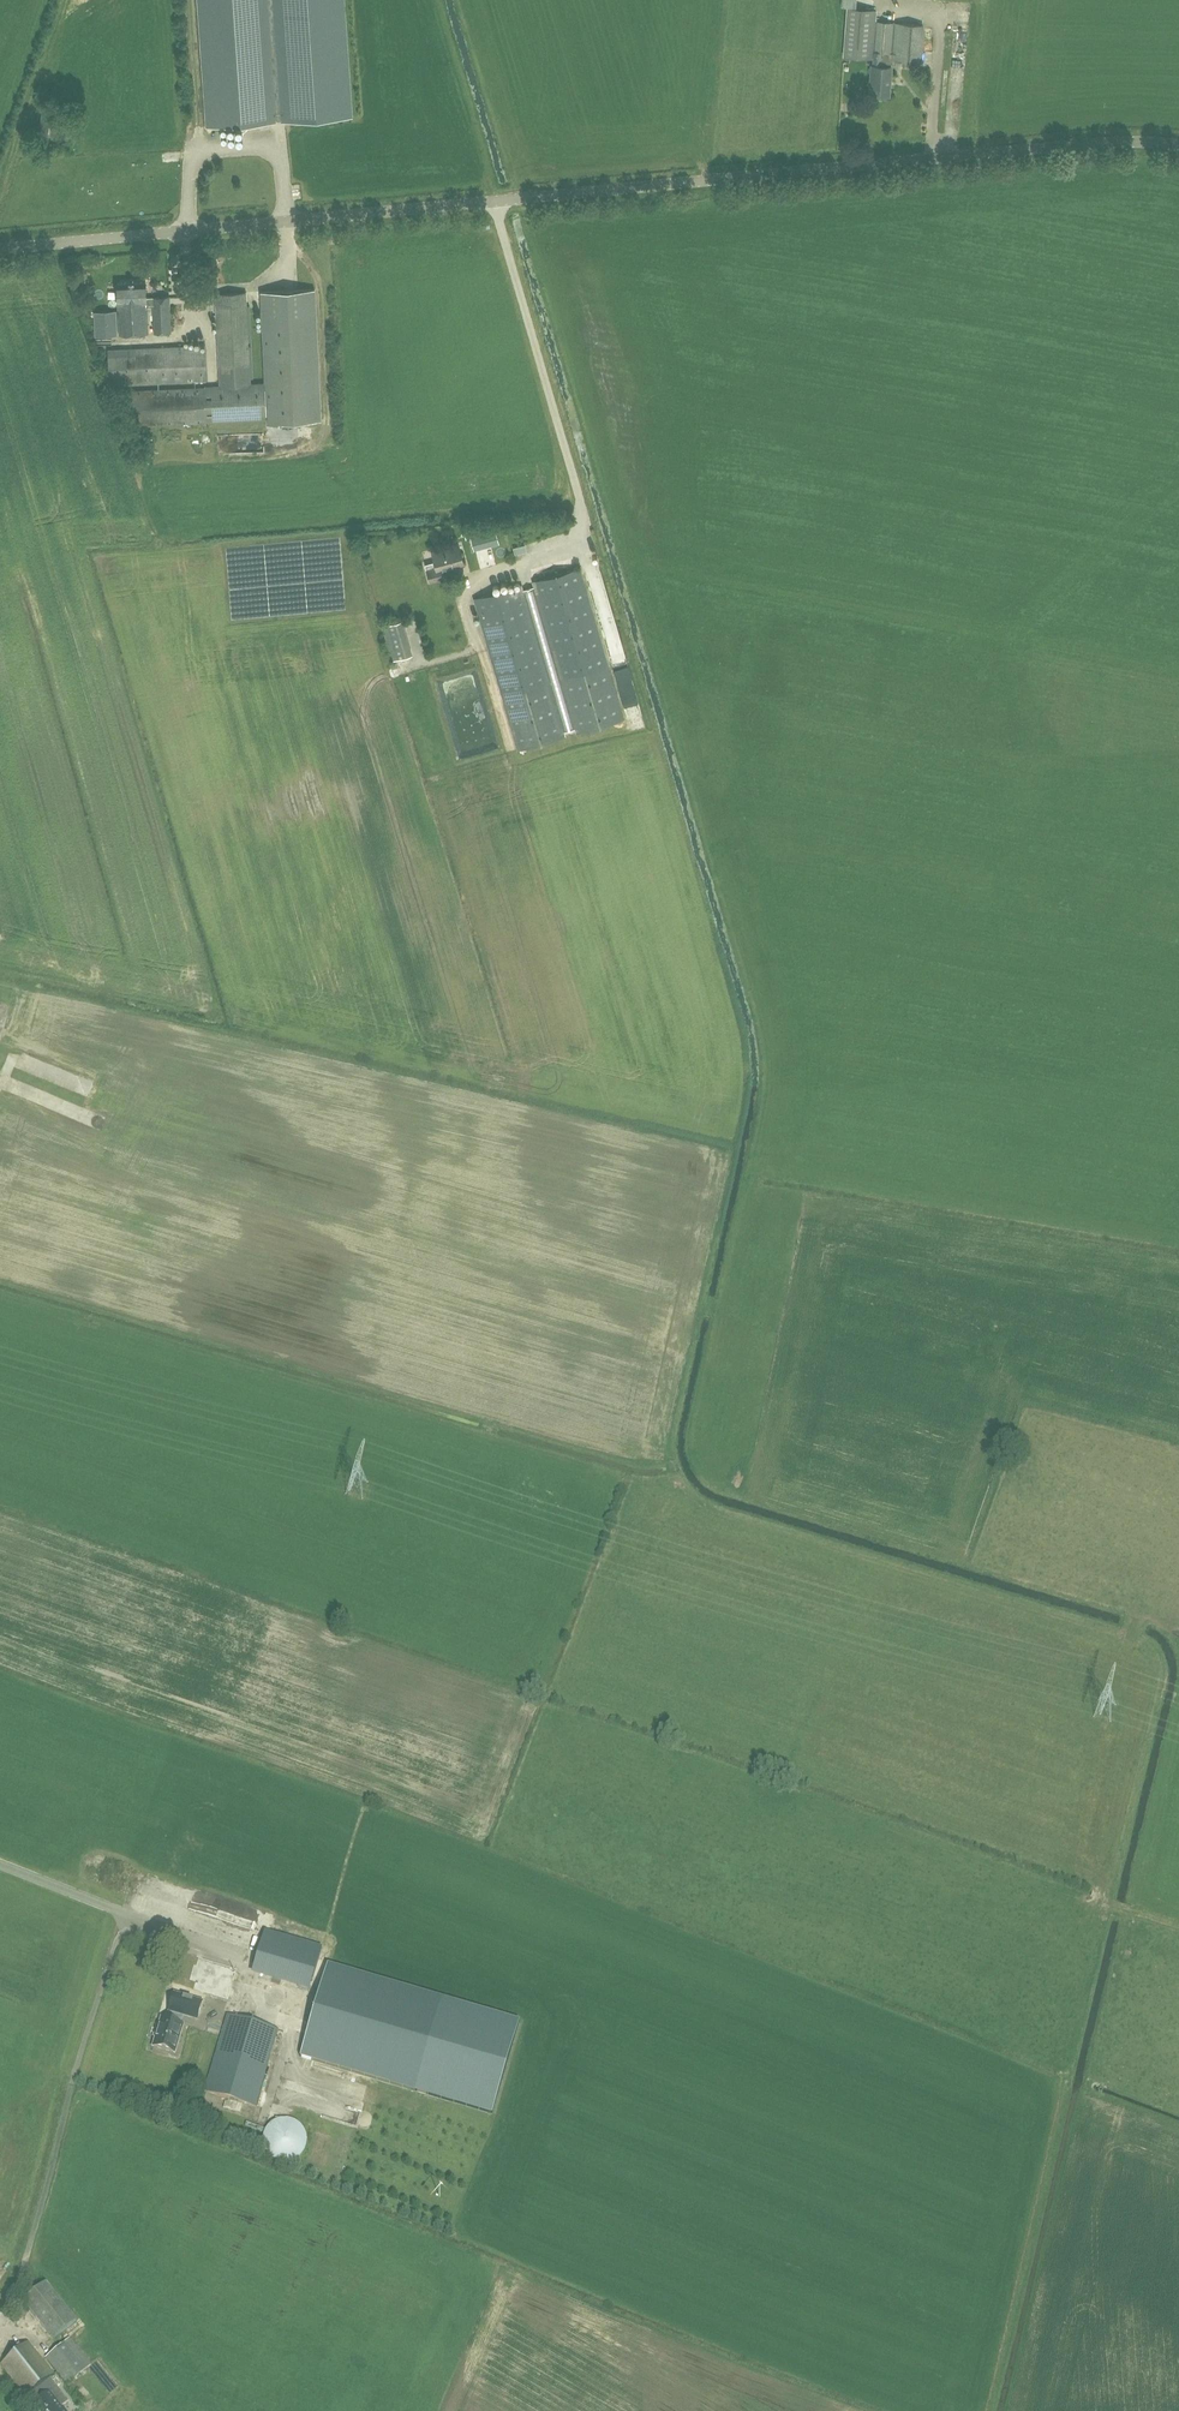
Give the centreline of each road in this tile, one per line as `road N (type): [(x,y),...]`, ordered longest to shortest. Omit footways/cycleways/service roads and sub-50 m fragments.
road 1 (tertiary): [(0,249),(1133,140),(1178,143)]
road 2 (track): [(5,2313),(114,1945),(134,1916)]

